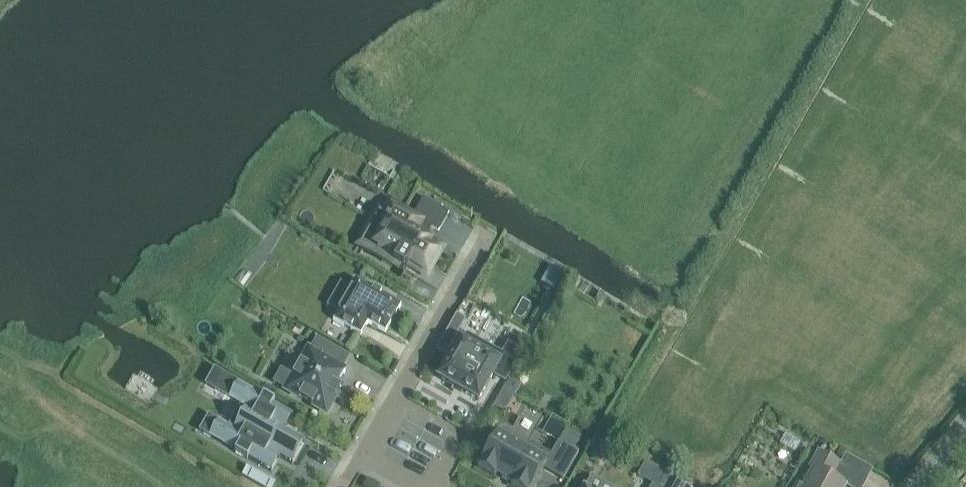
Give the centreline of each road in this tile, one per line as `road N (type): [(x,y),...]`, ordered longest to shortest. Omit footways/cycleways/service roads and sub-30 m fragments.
road 1 (residential): [(420,486),(365,457),(491,231)]

